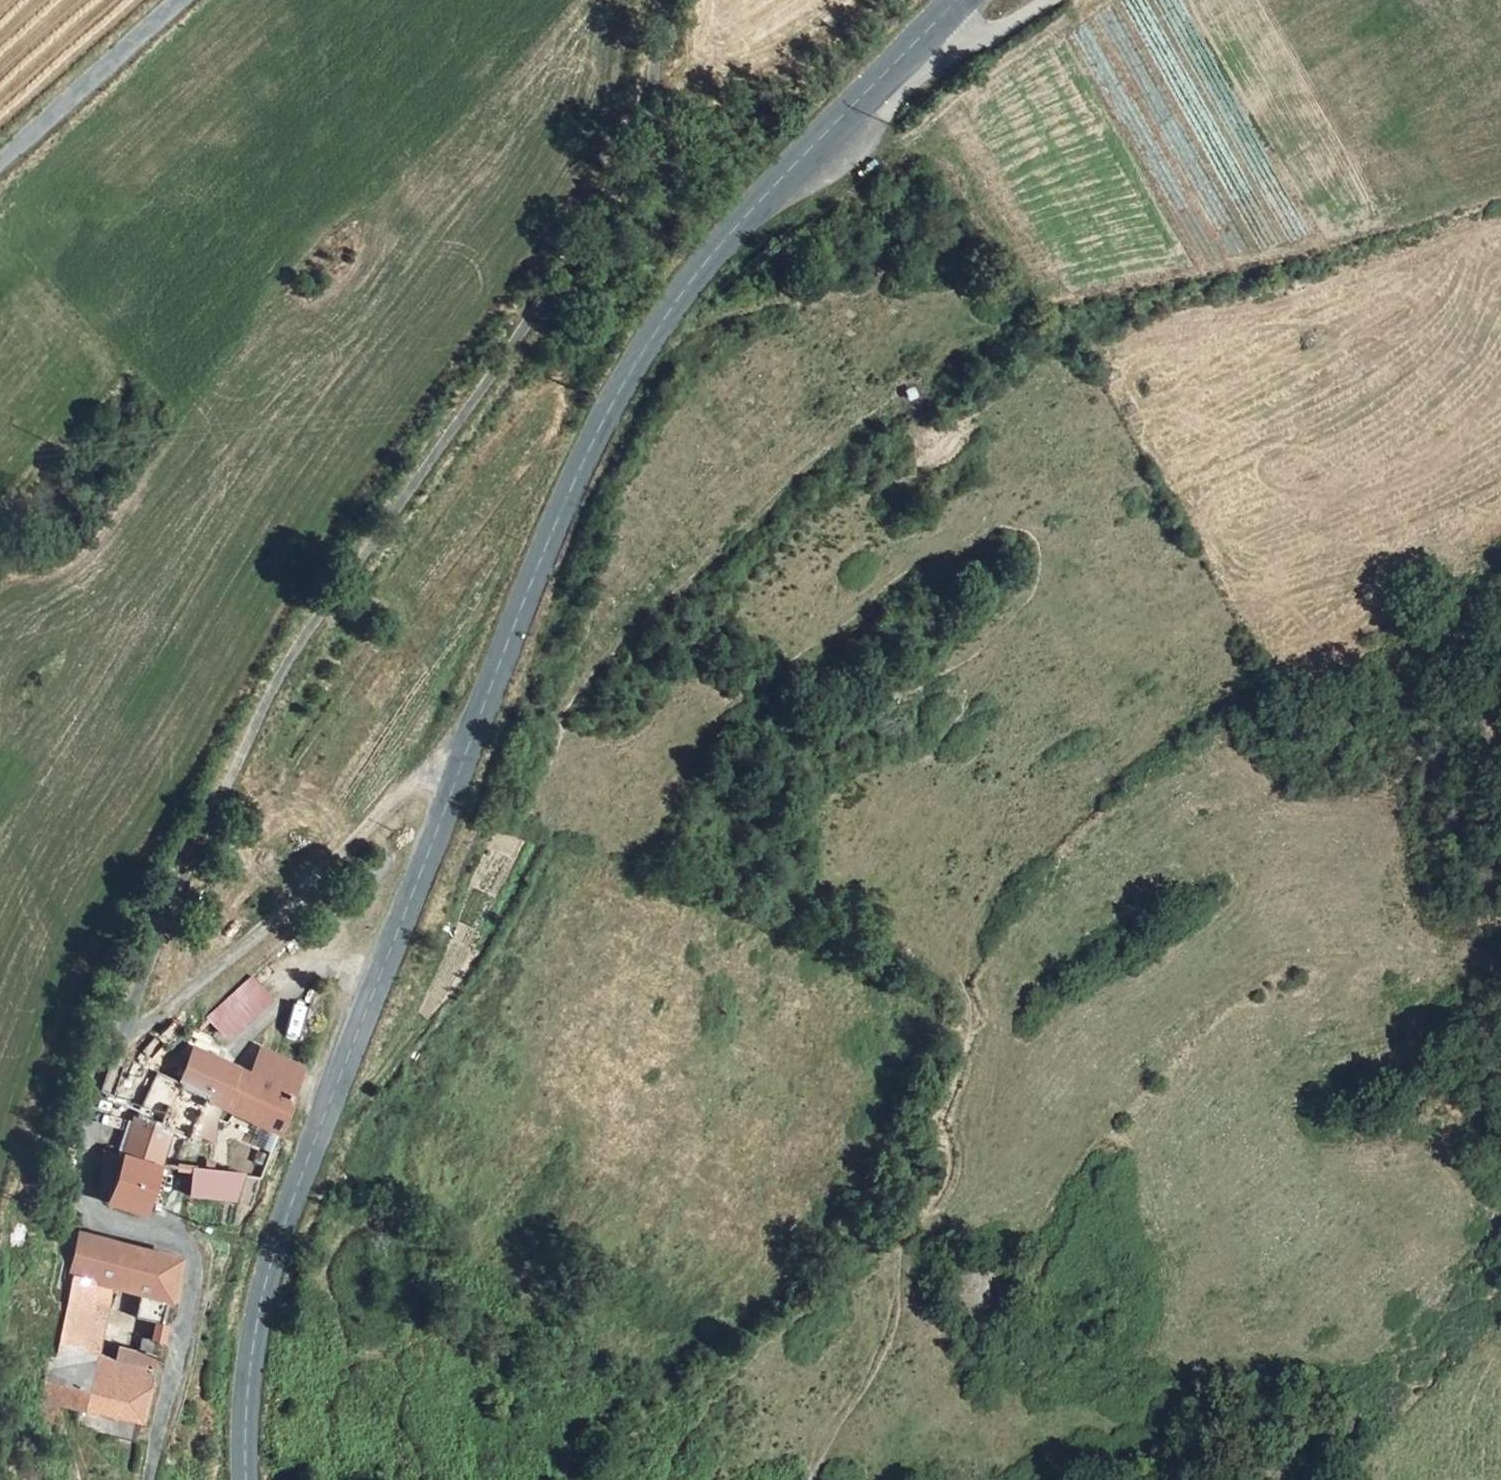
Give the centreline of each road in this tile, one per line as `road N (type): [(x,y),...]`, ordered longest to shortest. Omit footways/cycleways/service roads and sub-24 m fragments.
road 1 (tertiary): [(924,33),(729,233),(670,309),(562,506),(273,1253),(244,1424),(247,1479)]
road 2 (unclassified): [(0,164),(181,0)]
road 3 (unclassified): [(1056,0),(996,41),(924,33)]

